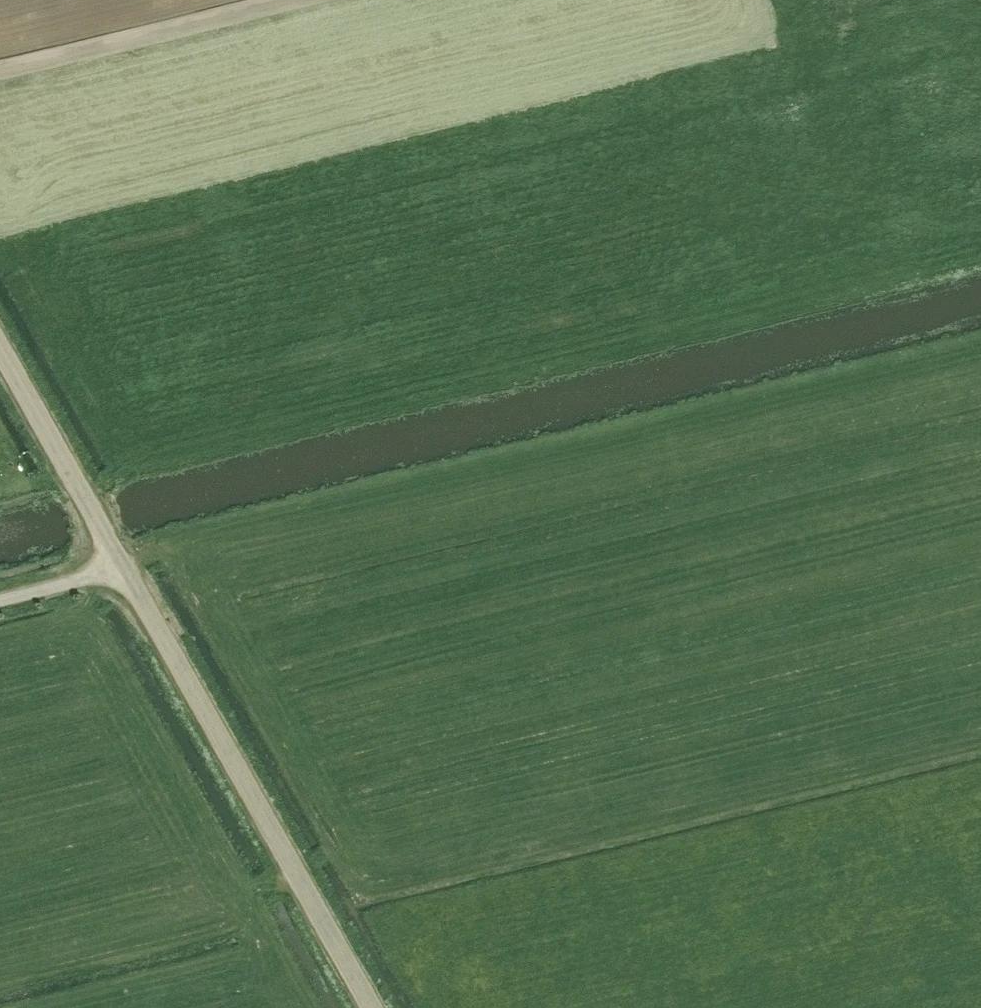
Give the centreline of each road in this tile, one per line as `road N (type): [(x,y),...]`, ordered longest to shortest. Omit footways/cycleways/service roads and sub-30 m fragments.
road 1 (unclassified): [(370,1007),(120,568)]
road 2 (unclassified): [(120,568),(0,350)]
road 3 (unclassified): [(0,598),(120,568)]

